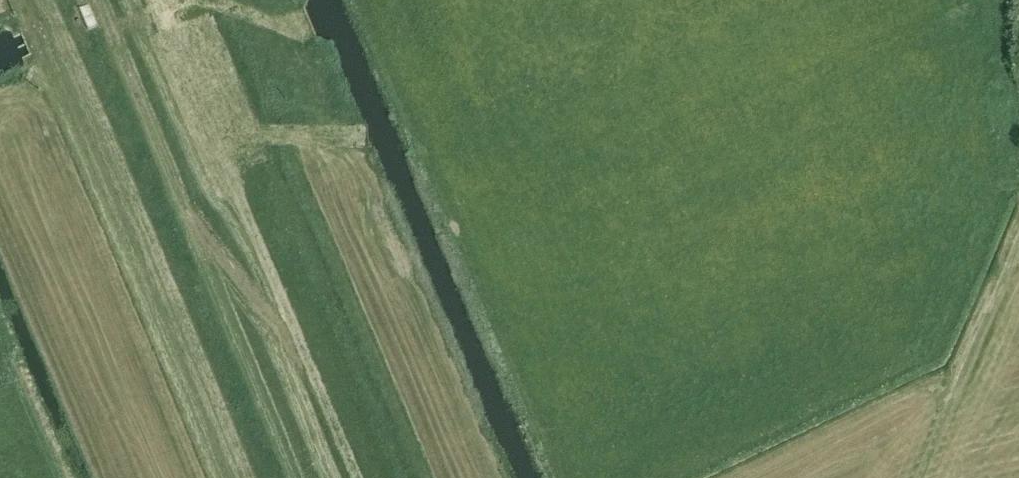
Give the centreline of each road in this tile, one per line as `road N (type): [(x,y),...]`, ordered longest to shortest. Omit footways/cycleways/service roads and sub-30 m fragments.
road 1 (track): [(154,3),(358,477)]
road 2 (track): [(916,477),(1018,230)]

